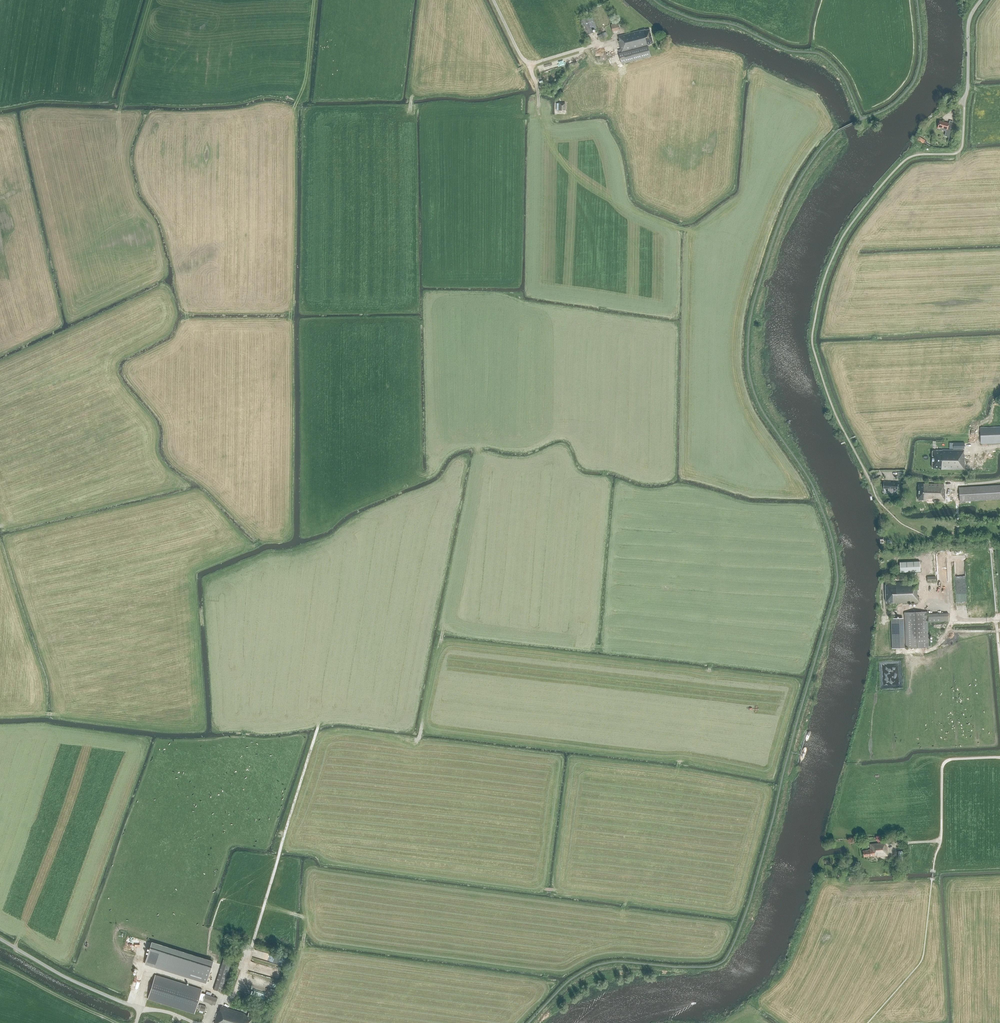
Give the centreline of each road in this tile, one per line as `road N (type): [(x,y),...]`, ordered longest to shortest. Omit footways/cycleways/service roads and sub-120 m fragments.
road 1 (track): [(209,989),(236,1000),(319,723)]
road 2 (unclassified): [(136,1022),(141,1008),(0,940)]
road 3 (track): [(141,1008),(153,972),(209,989),(217,966)]

